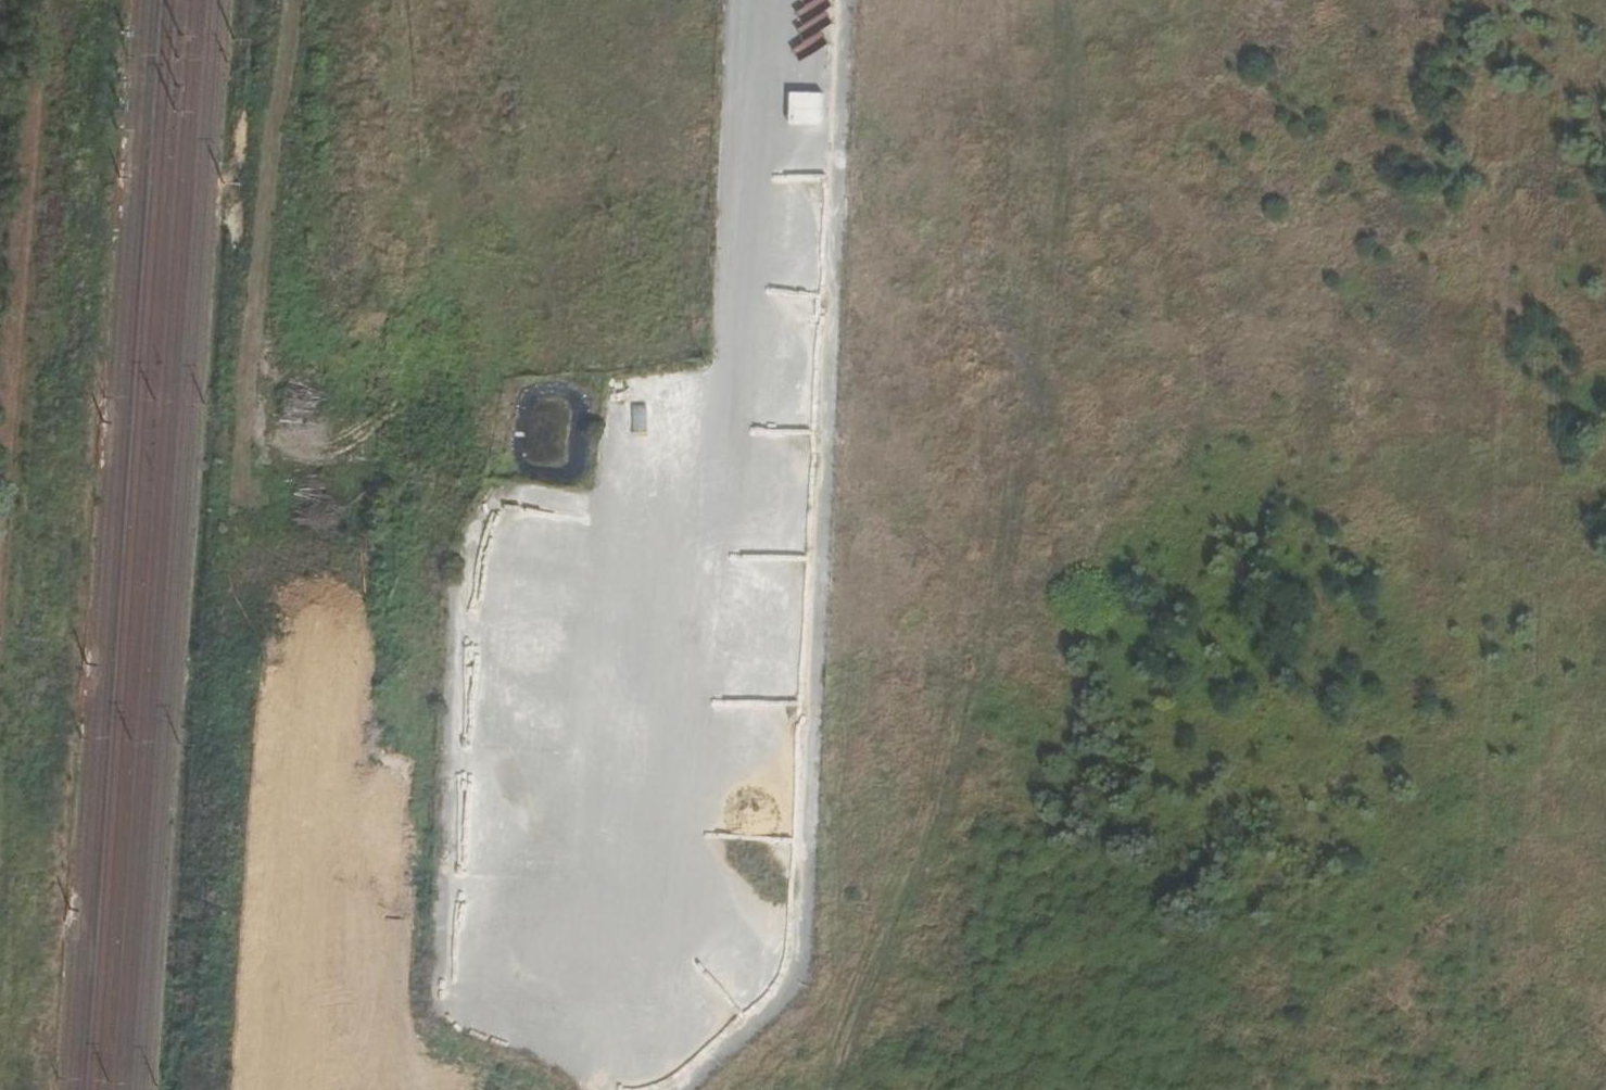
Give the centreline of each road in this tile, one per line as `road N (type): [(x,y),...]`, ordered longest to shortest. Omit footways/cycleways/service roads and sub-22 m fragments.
road 1 (track): [(0,448),(36,0)]

